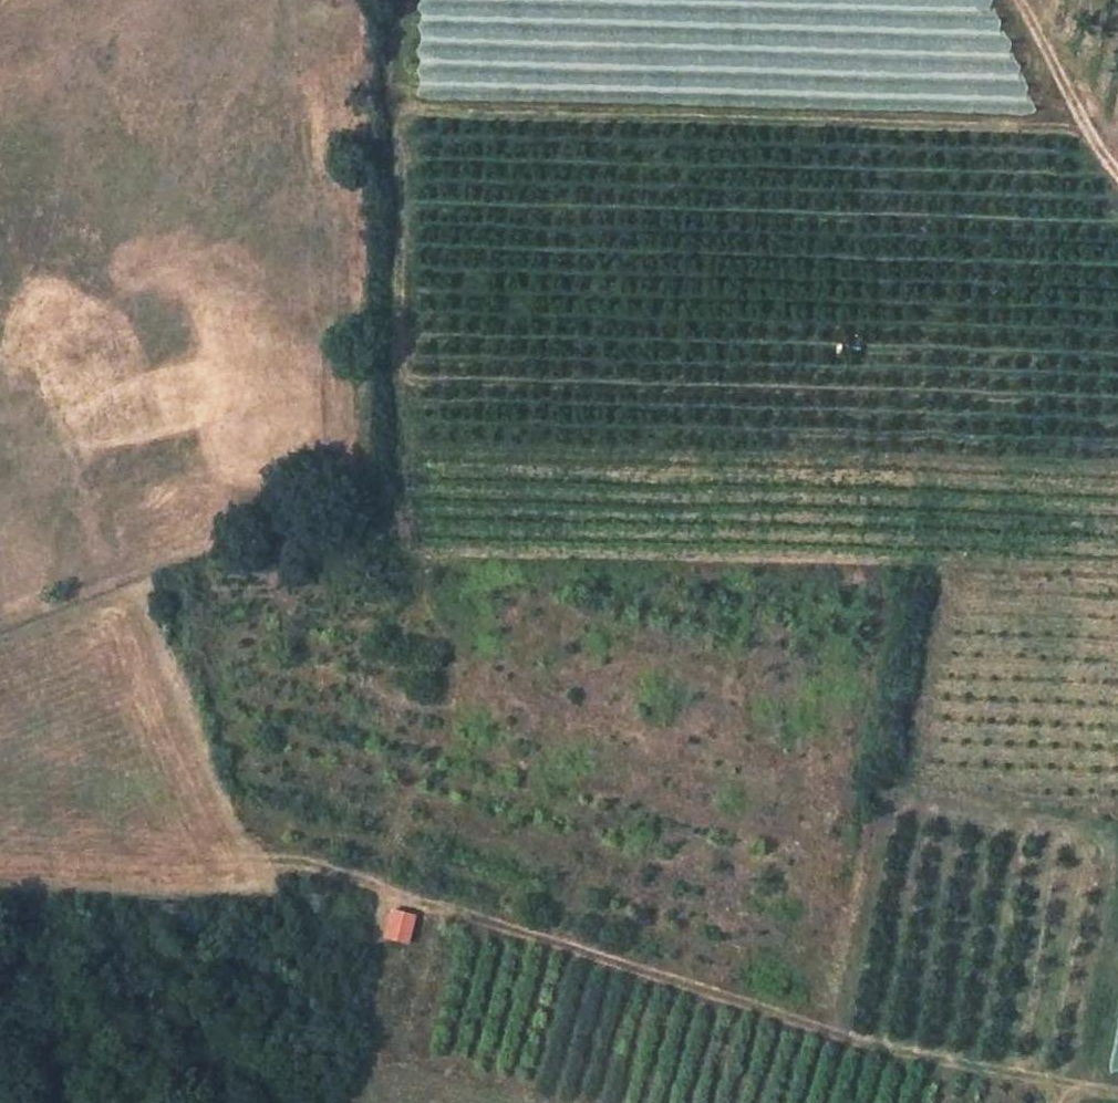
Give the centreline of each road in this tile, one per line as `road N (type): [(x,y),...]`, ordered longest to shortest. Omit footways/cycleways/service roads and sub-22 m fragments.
road 1 (track): [(1117,1091),(888,1050),(399,898)]
road 2 (track): [(1117,183),(1084,130),(1030,0)]

